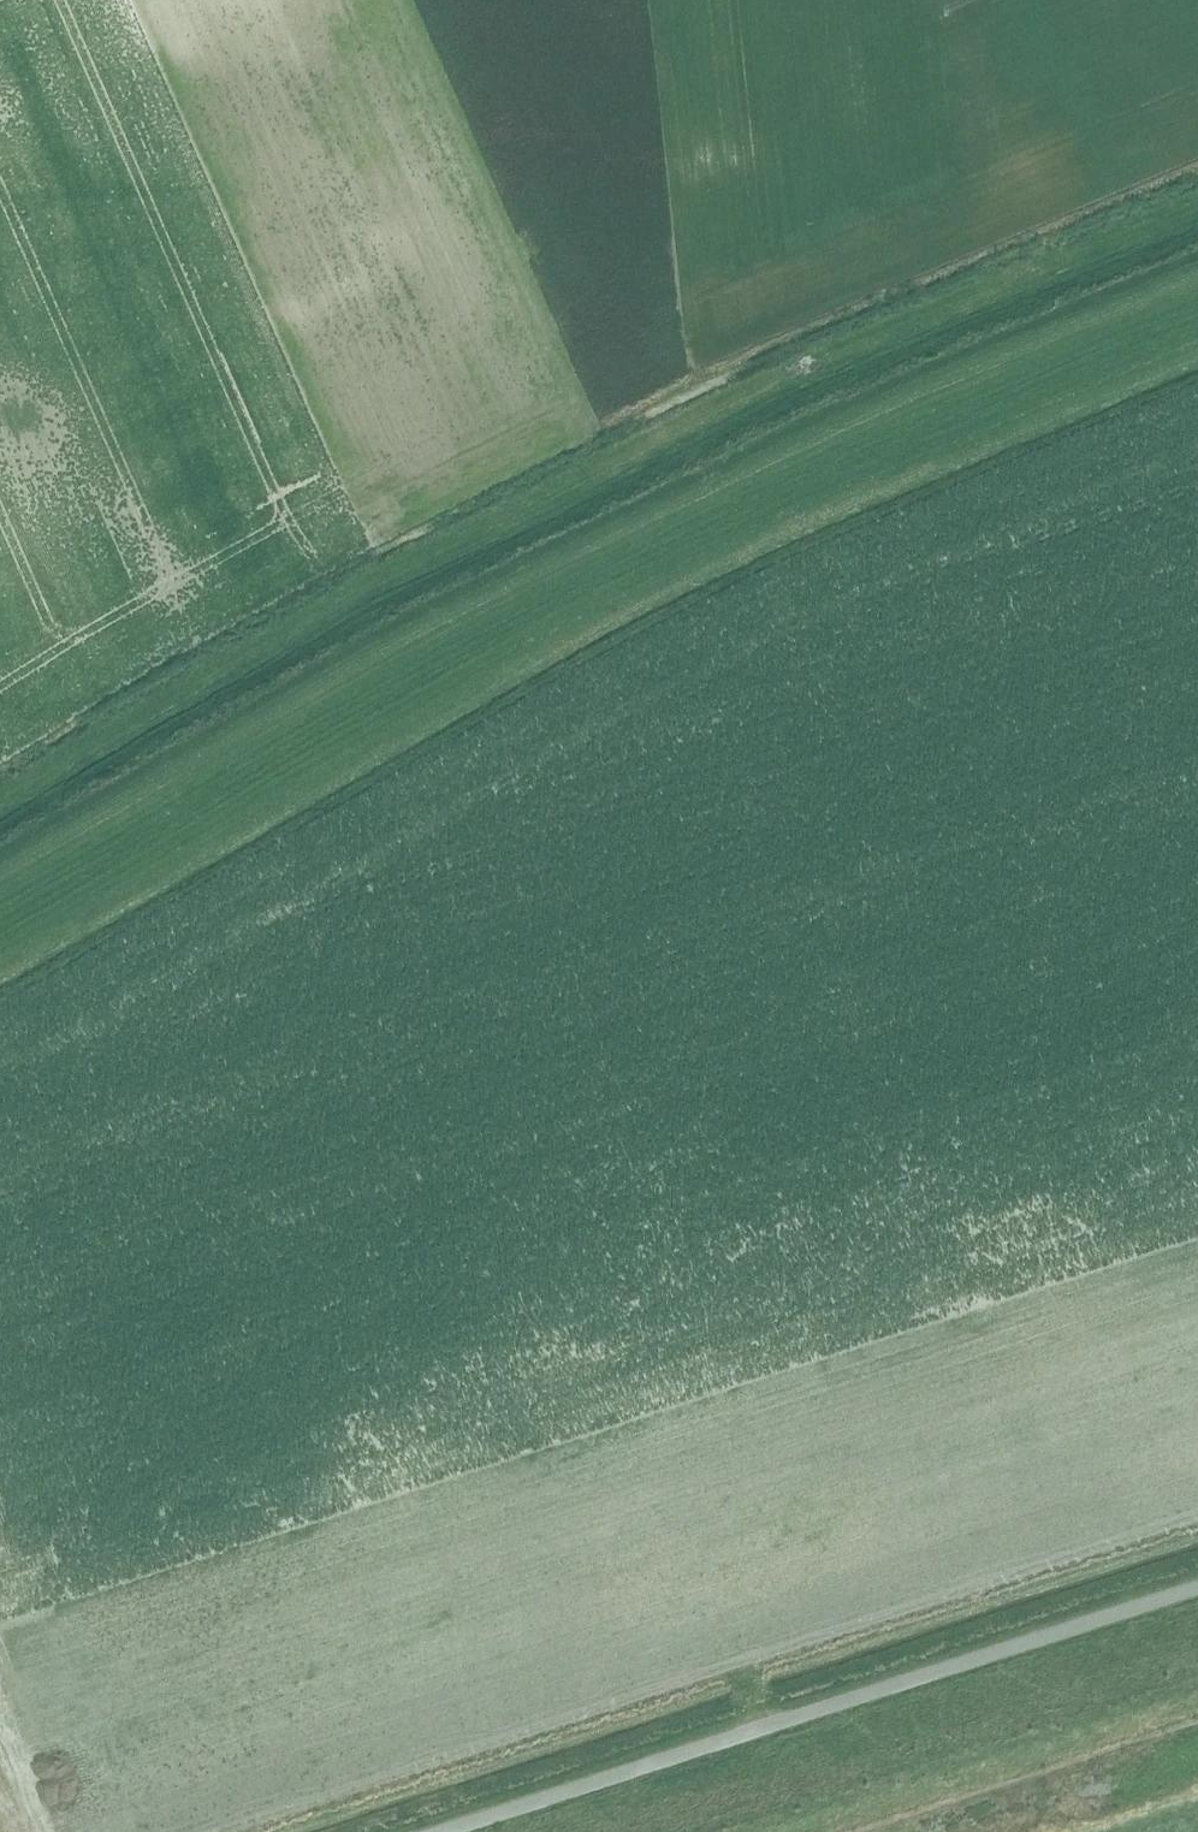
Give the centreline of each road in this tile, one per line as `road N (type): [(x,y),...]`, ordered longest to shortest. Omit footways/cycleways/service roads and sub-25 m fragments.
road 1 (unclassified): [(435,1831),(1197,1590)]
road 2 (track): [(1197,1728),(879,1831)]

